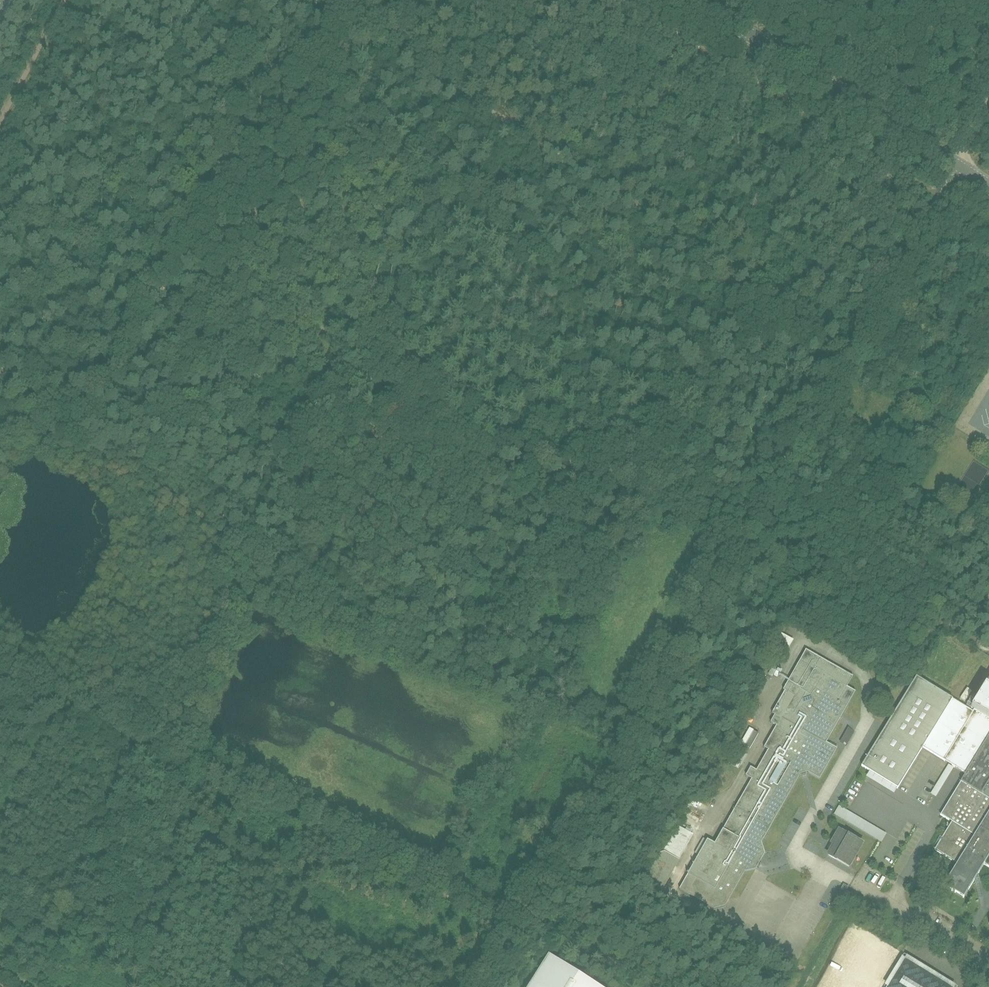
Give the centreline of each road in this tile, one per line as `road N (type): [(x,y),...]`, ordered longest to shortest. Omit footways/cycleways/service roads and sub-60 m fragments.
road 1 (unclassified): [(700,0),(988,186)]
road 2 (unclassified): [(988,961),(866,886)]

